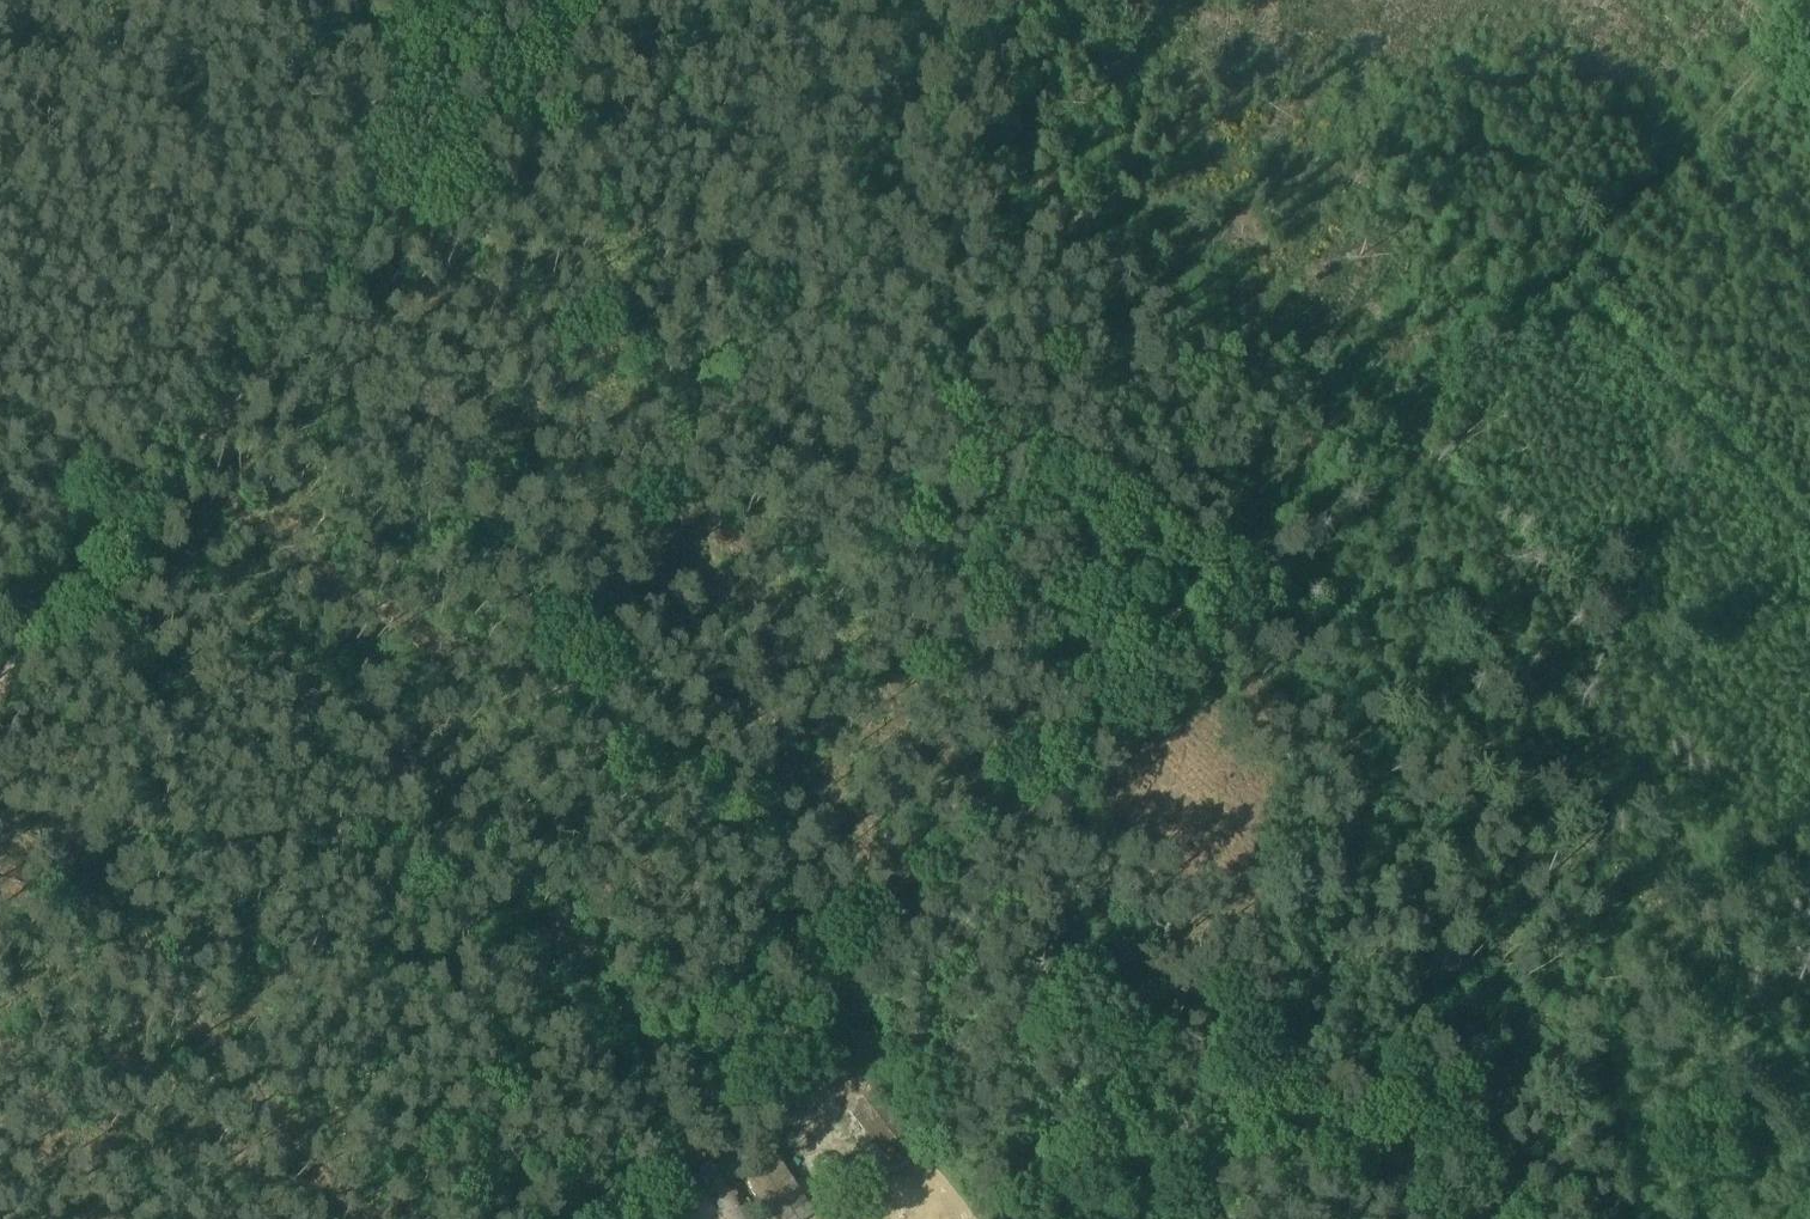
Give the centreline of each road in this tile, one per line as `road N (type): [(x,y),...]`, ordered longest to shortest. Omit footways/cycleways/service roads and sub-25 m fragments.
road 1 (track): [(1809,21),(595,1218)]
road 2 (track): [(614,0),(273,342)]
road 3 (track): [(0,682),(273,342)]
road 4 (track): [(273,342),(404,0)]

